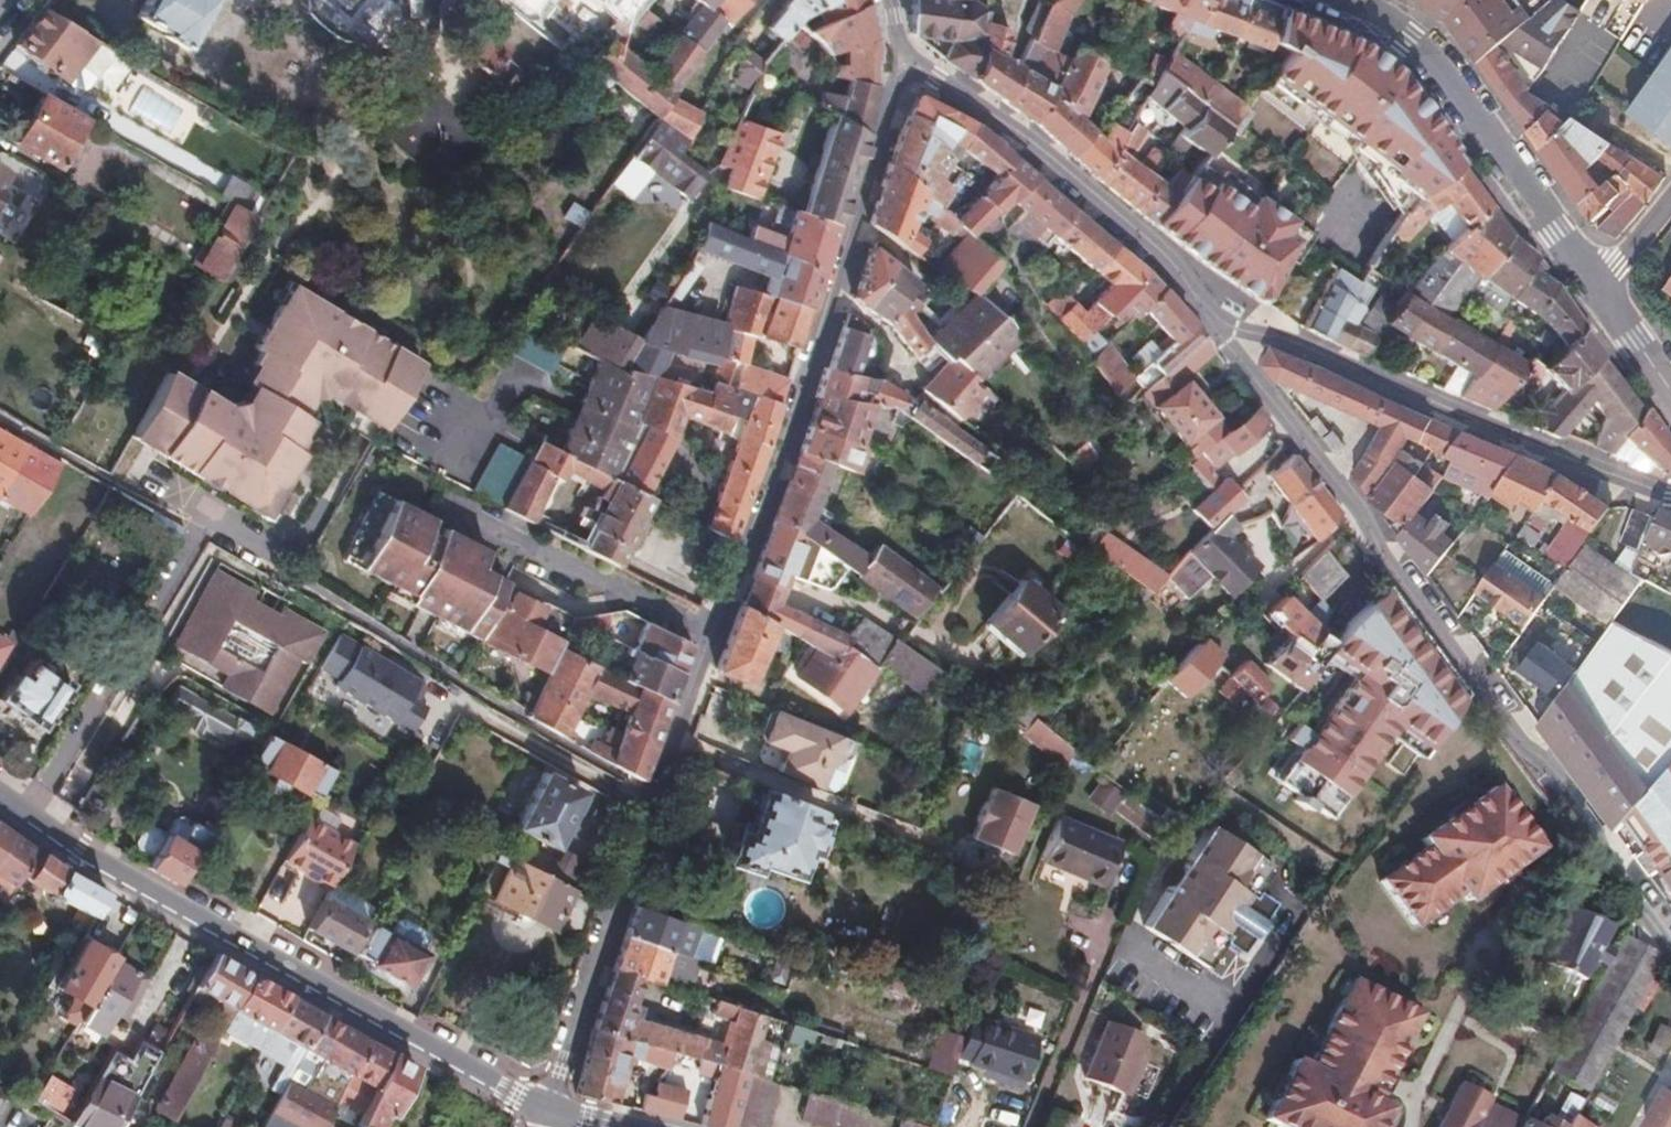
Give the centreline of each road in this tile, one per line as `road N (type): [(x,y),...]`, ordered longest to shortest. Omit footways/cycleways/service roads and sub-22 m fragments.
road 1 (residential): [(901,58),(547,1109)]
road 2 (residential): [(1670,948),(1609,865),(1594,824),(1547,762),(1519,743),(1215,319)]
road 3 (tertiary): [(0,795),(162,900),(547,1109)]
road 4 (residential): [(1670,496),(1292,341),(1215,319)]
road 5 (residential): [(1215,319),(1165,253),(1088,186),(901,58)]
road 6 (tertiary): [(1598,287),(1448,76),(1343,0)]
road 7 (tertiary): [(1670,391),(1598,287)]

